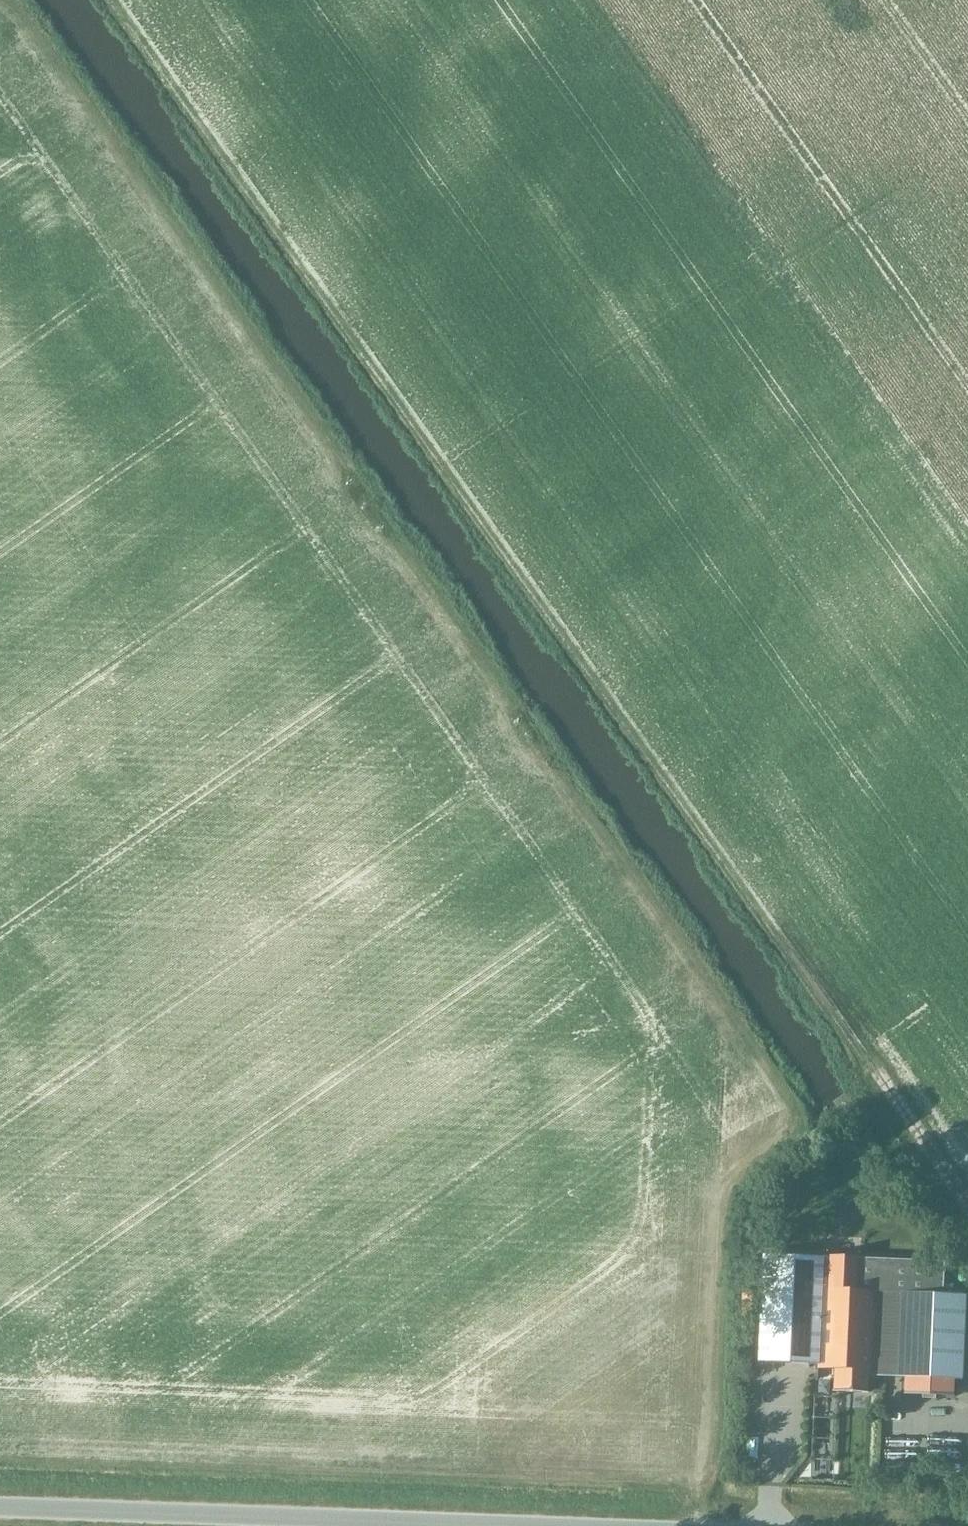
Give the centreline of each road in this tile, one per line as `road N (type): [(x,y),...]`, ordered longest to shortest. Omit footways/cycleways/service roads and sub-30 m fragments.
road 1 (unclassified): [(424,1525),(0,1510)]

